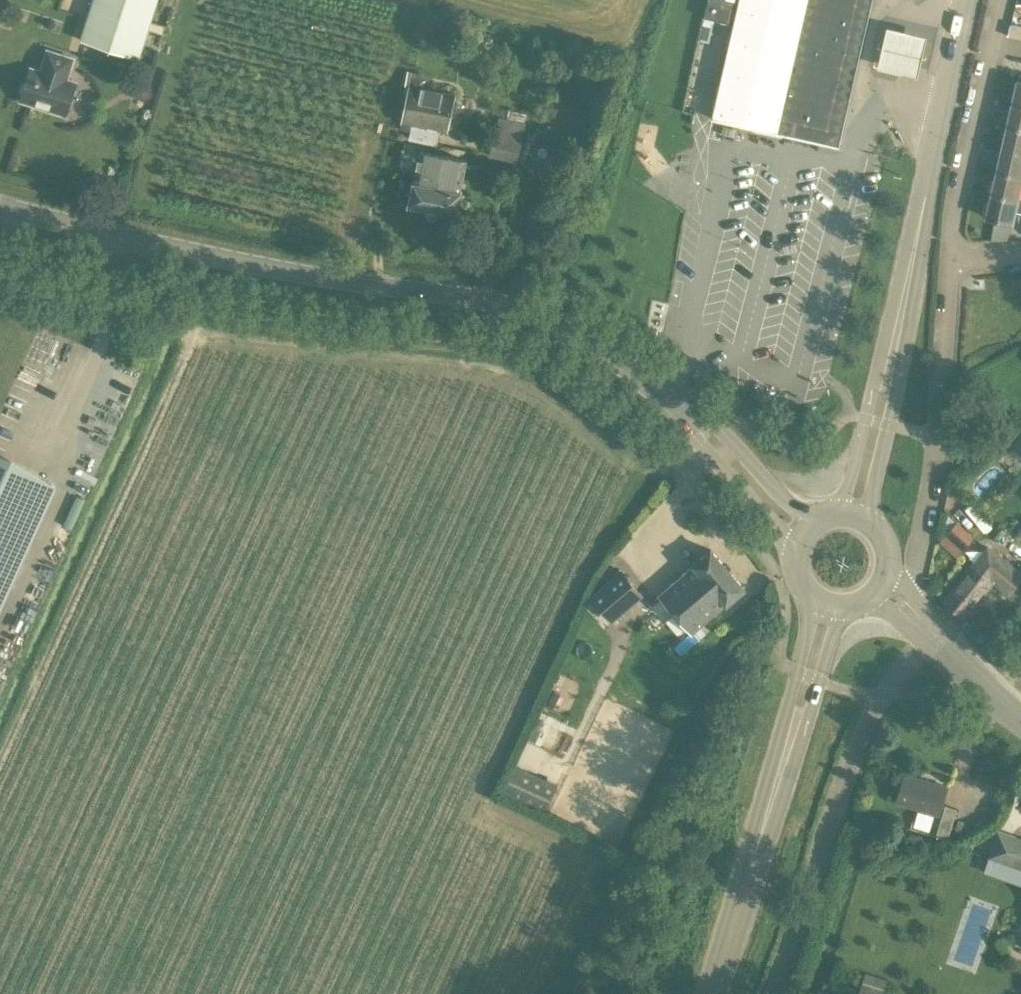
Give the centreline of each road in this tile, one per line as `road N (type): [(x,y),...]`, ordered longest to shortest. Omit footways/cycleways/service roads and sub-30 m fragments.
road 1 (unclassified): [(676,401),(612,352),(484,299),(193,245),(0,197)]
road 2 (residential): [(772,993),(874,708),(934,639)]
road 3 (residential): [(908,614),(930,493),(951,259)]
road 4 (secondary): [(892,346),(969,0)]
road 5 (secondary): [(710,993),(789,731)]
road 6 (residential): [(951,259),(952,209),(1000,0)]
road 7 (unclassified): [(676,401),(698,441),(797,550)]
road 8 (unclassified): [(815,523),(715,422),(676,401)]
road 9 (secondary): [(867,523),(893,394),(892,346)]
road 10 (secondary): [(892,346),(872,390),(841,515)]
road 11 (secondary): [(789,731),(812,704),(842,604)]
road 12 (secondary): [(814,595),(789,731)]

